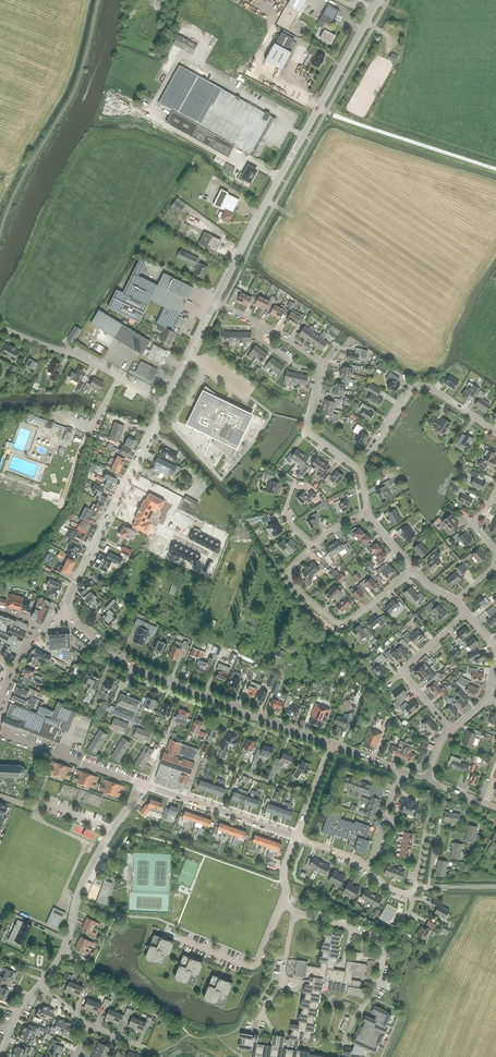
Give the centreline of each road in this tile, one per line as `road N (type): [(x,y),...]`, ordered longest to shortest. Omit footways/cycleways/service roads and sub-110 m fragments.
road 1 (tertiary): [(216,303),(380,0)]
road 2 (tertiary): [(332,744),(151,673),(66,617)]
road 3 (residential): [(41,985),(64,951),(79,893),(144,785)]
road 4 (residential): [(344,1043),(377,988),(384,946),(350,927),(295,912)]
road 5 (residential): [(413,571),(337,623),(287,573),(312,546)]
road 6 (residential): [(360,471),(416,388),(495,433)]
road 7 (unclassified): [(297,837),(144,785)]
road 8 (tertiary): [(66,617),(128,477)]
road 9 (unclassified): [(144,785),(0,733)]
road 10 (residential): [(282,906),(256,965),(183,939)]
road 11 (residential): [(118,377),(0,327)]
road 12 (residential): [(409,893),(384,884),(360,859),(297,837)]
road 13 (residential): [(254,1031),(281,982),(295,912)]
road 14 (residential): [(360,471),(308,430),(322,372)]

